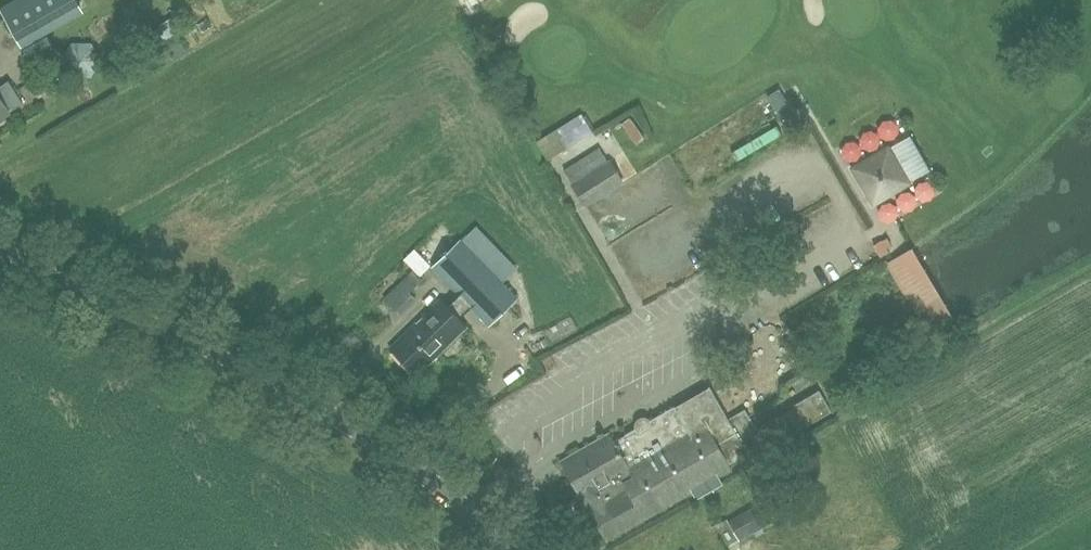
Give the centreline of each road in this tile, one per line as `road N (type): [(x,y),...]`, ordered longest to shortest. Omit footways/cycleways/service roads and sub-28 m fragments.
road 1 (tertiary): [(516,549),(453,494),(341,424),(0,250)]

